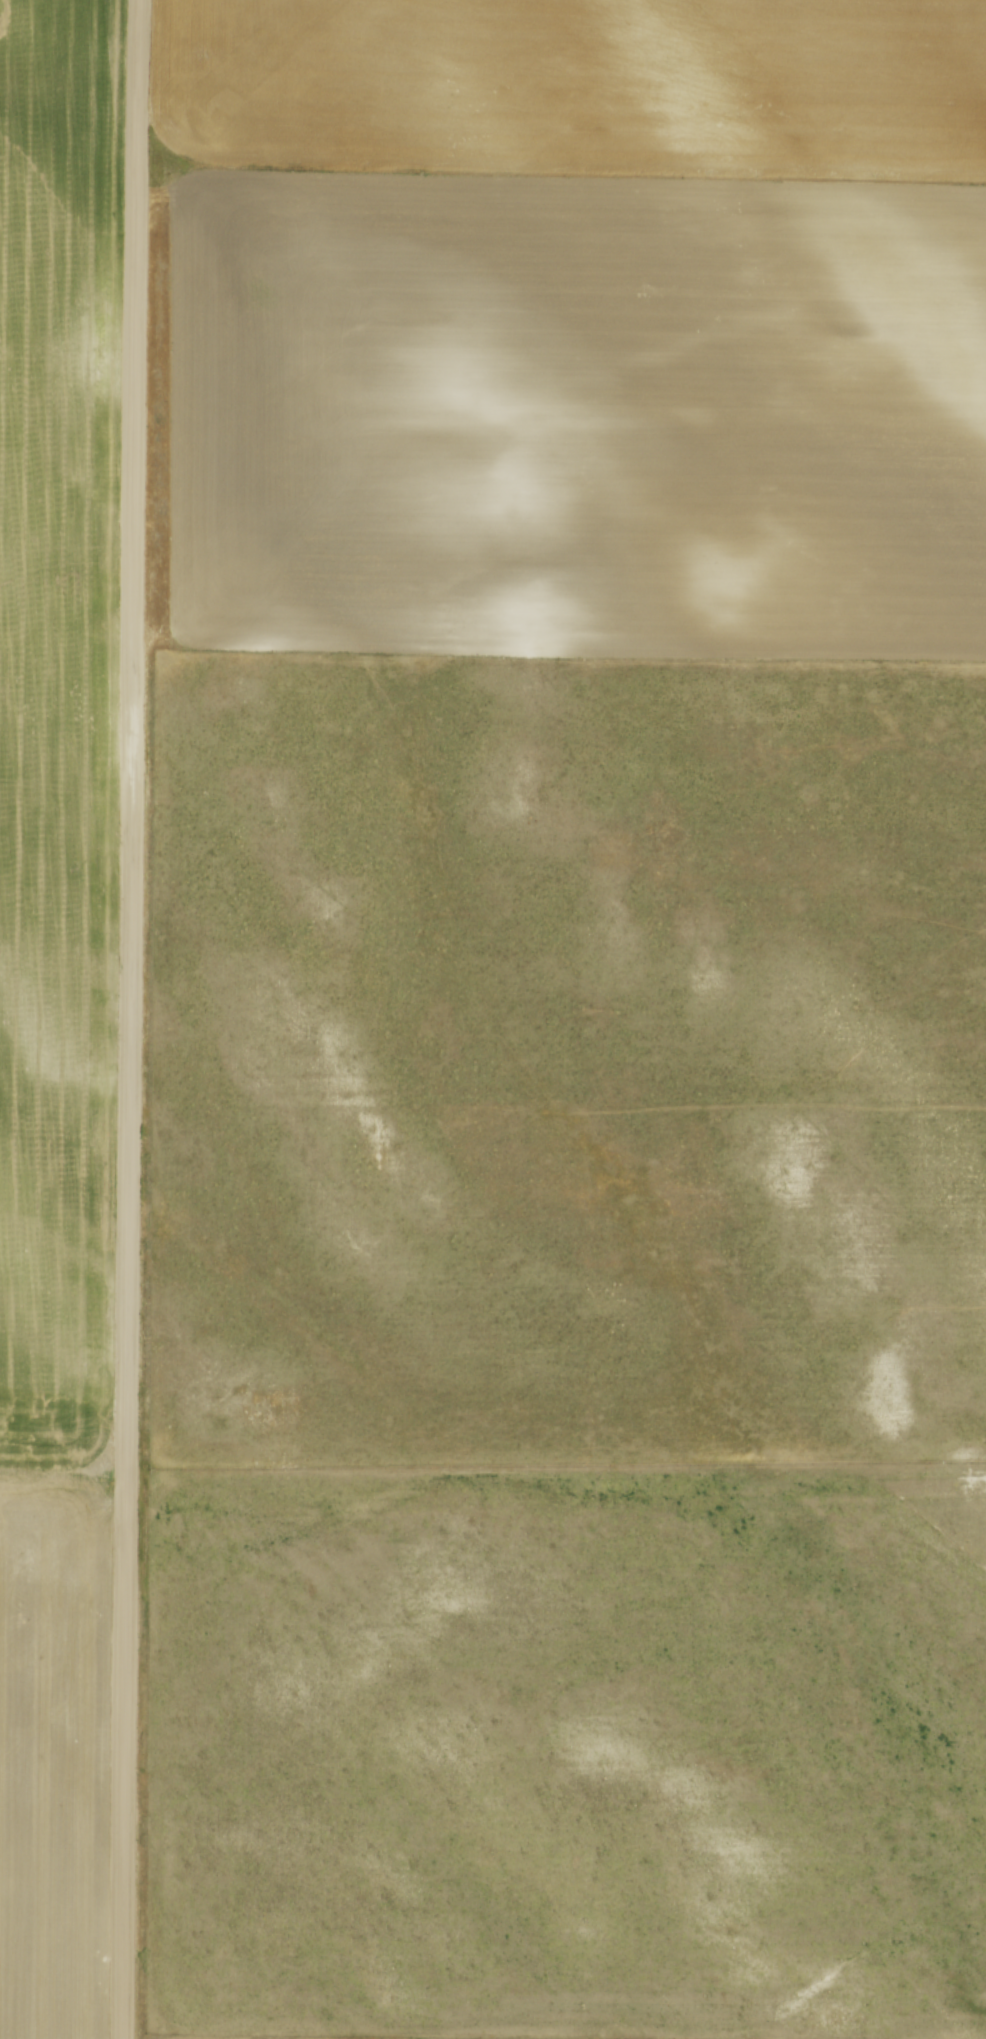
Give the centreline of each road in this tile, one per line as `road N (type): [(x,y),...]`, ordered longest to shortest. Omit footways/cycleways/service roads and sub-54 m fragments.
road 1 (tertiary): [(142,0),(123,2038)]

